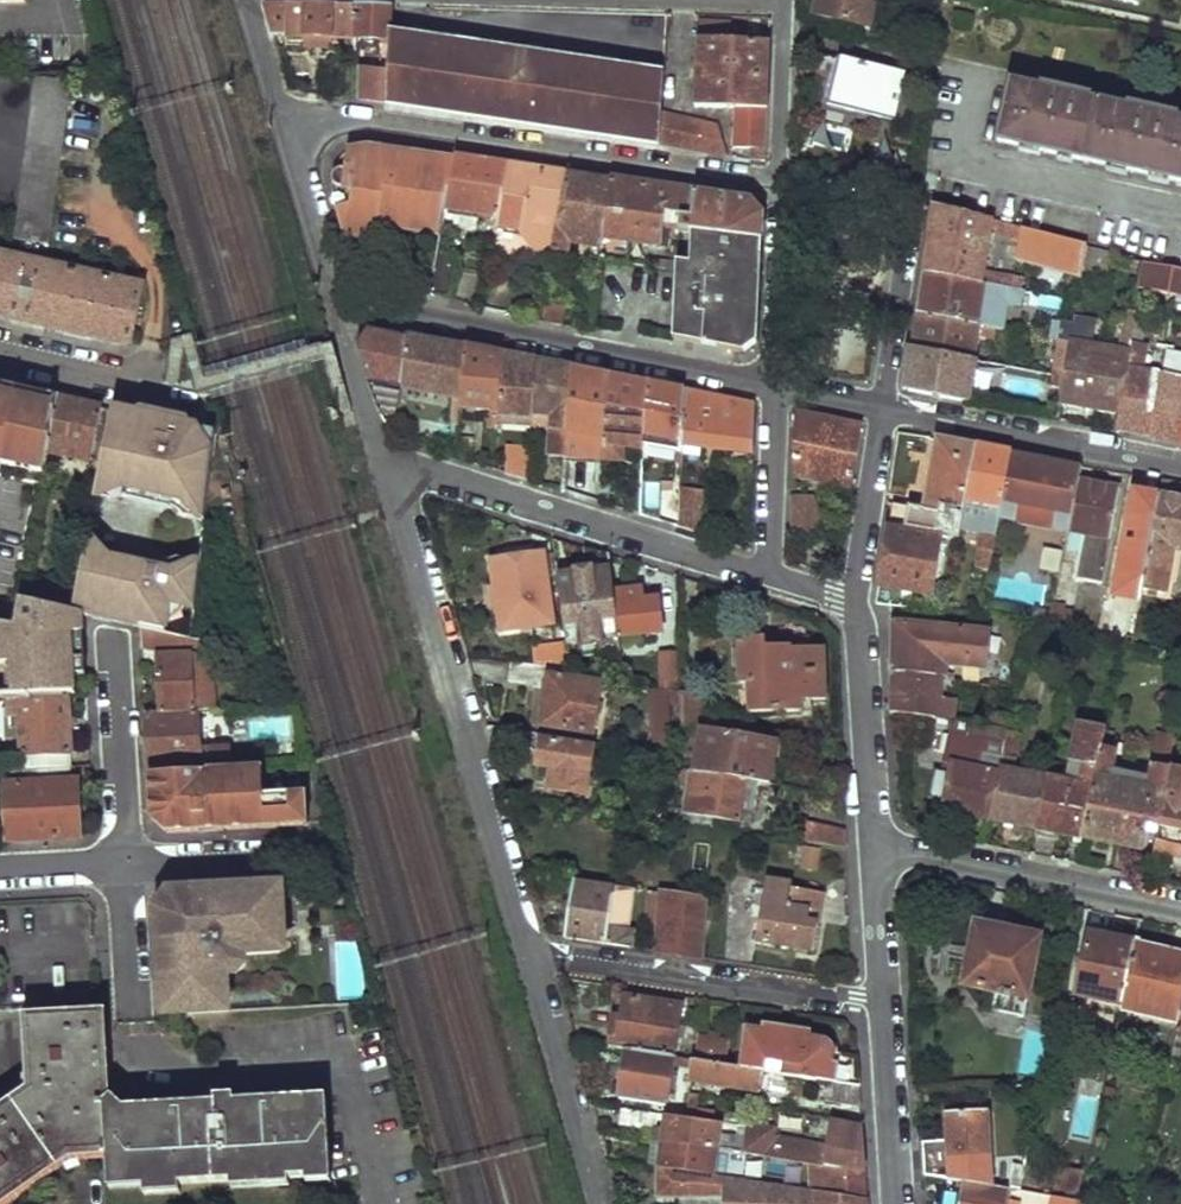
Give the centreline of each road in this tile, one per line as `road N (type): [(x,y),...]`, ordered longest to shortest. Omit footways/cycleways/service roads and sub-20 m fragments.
road 1 (residential): [(288,129),(352,121),(785,180)]
road 2 (residential): [(390,475),(531,955)]
road 3 (residential): [(338,297),(777,383)]
road 4 (residential): [(774,581),(436,473),(390,475)]
road 5 (residential): [(531,955),(882,1004)]
road 6 (residential): [(881,410),(914,200),(785,180)]
road 7 (residential): [(875,843),(1180,907)]
road 8 (residential): [(881,410),(1180,468)]
road 9 (residential): [(1180,217),(1009,176),(976,160),(967,105)]
road 10 (residential): [(531,955),(603,1203)]
road 11 (residential): [(875,843),(854,609)]
road 12 (residential): [(118,640),(125,862)]
road 13 (residential): [(785,180),(777,383)]
road 14 (residential): [(854,609),(881,410)]
road 15 (residential): [(899,1203),(882,1004)]
road 16 (residential): [(125,862),(175,868),(323,860)]
road 17 (residential): [(777,383),(774,581)]
road 18 (residential): [(338,297),(390,475)]
road 19 (residential): [(787,0),(785,180)]
road 20 (residential): [(288,129),(338,297)]
road 21 (residential): [(0,356),(169,396)]
road 22 (residential): [(882,1004),(875,843)]
road 23 (residential): [(125,862),(134,1019)]
road 24 (residential): [(253,0),(288,129)]
road 25 (residential): [(0,867),(125,862)]

